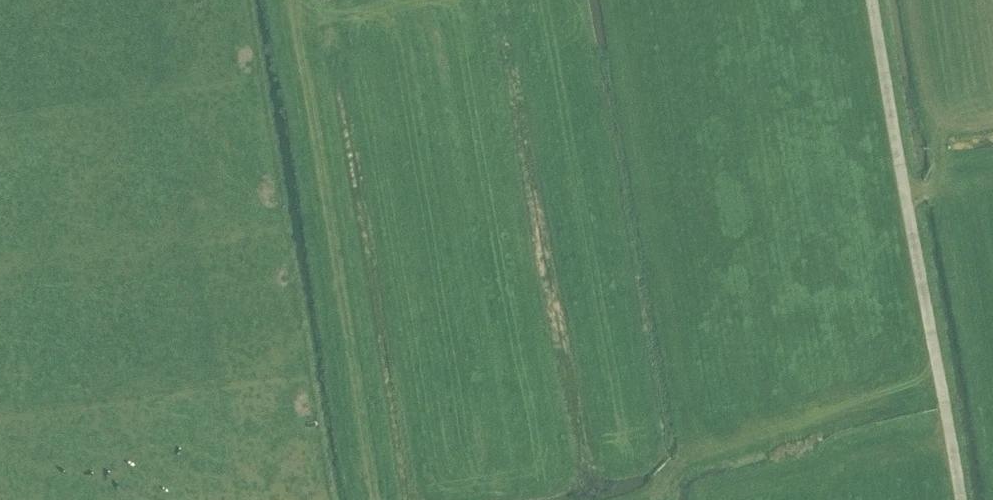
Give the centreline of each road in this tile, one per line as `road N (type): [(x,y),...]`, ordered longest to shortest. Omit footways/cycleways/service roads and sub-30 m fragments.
road 1 (track): [(872,0),(958,499)]

